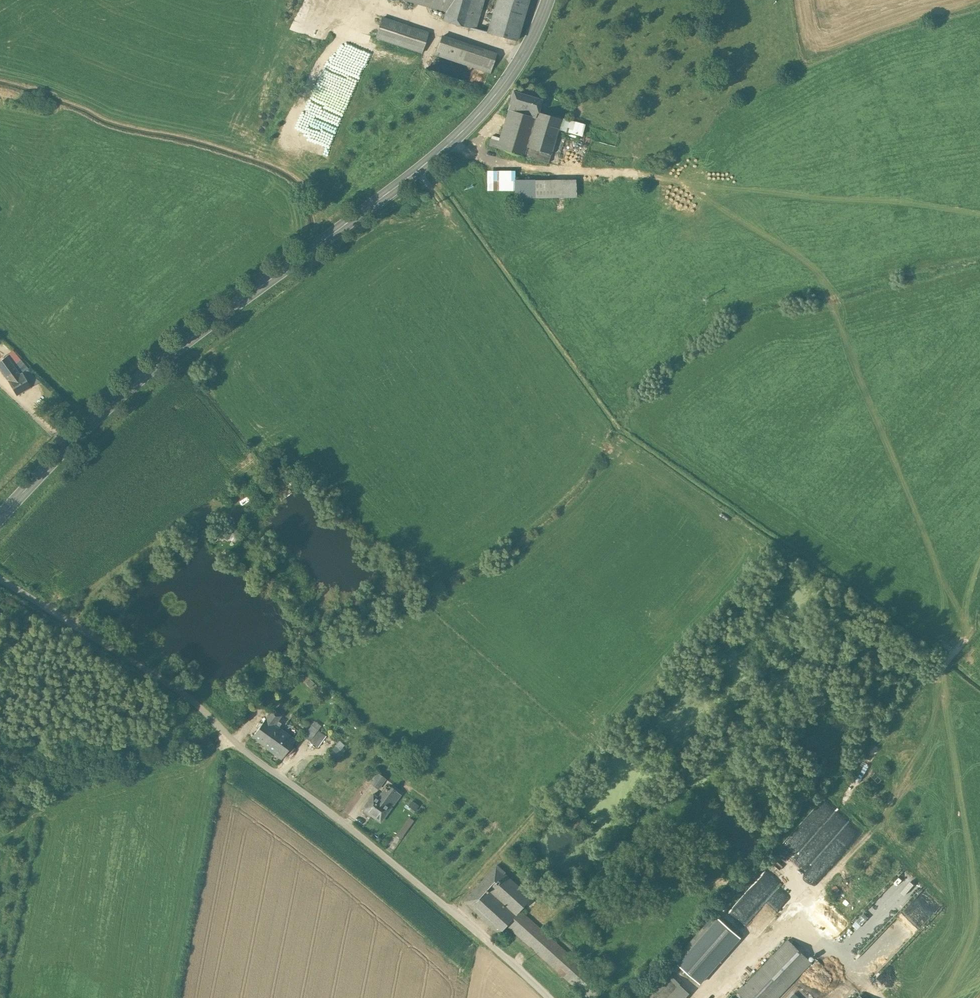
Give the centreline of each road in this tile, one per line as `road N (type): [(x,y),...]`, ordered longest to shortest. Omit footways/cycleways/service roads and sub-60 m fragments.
road 1 (secondary): [(0,520),(184,342),(462,132),(511,76),(547,0)]
road 2 (unclassified): [(0,573),(174,686),(350,824),(548,997)]
road 3 (track): [(448,907),(670,659)]

